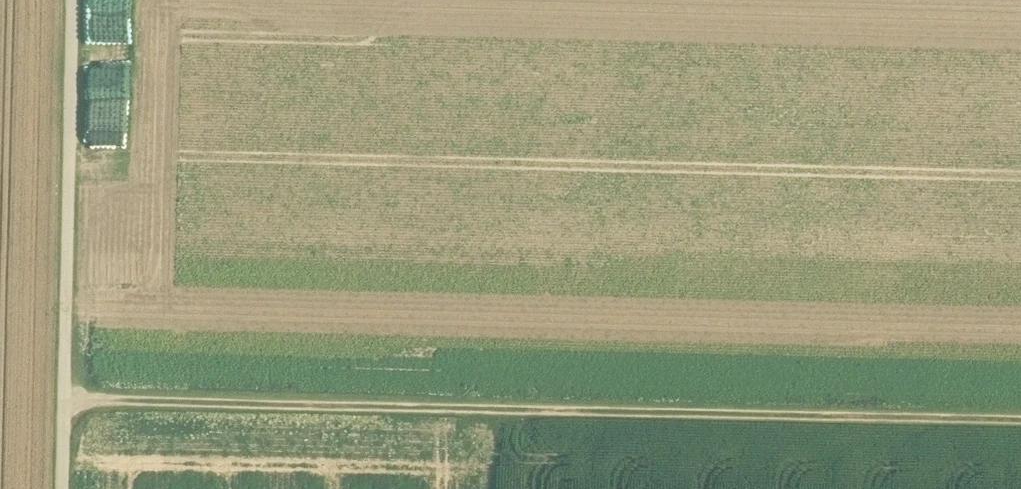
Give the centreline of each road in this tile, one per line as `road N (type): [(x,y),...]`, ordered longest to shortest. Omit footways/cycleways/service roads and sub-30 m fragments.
road 1 (track): [(63,397),(1020,424)]
road 2 (track): [(61,488),(73,0)]

